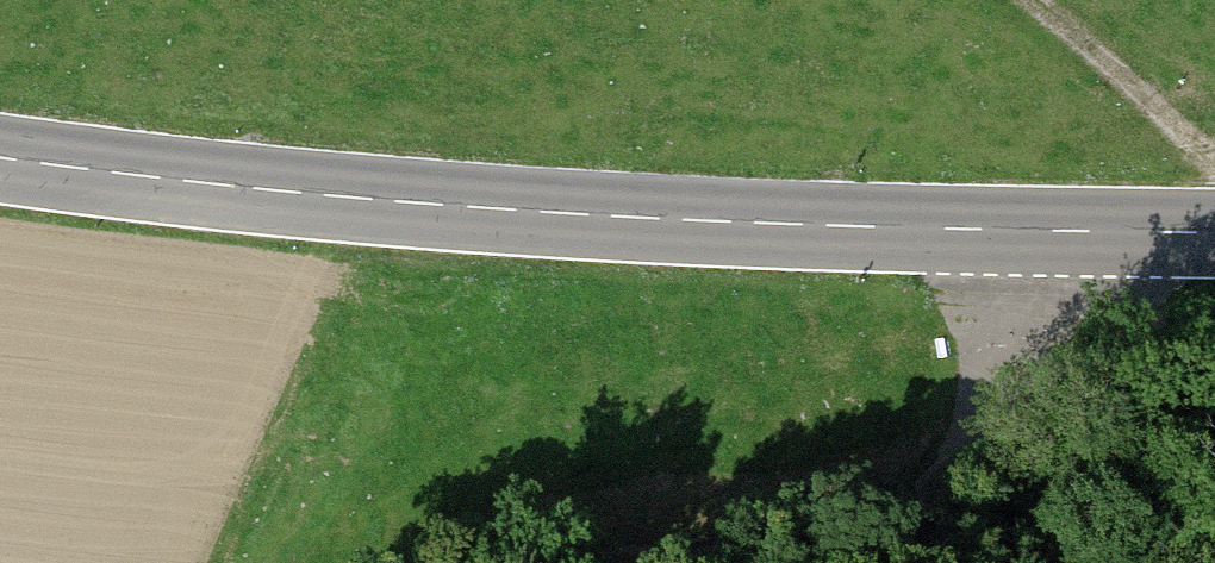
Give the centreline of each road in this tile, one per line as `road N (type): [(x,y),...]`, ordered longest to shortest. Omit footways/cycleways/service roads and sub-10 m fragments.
road 1 (primary): [(1214,233),(891,229),(463,208),(0,158)]
road 2 (track): [(506,562),(771,541),(924,503),(985,427),(1009,325),(1008,232)]
road 3 (track): [(1038,0),(1214,156)]
road 4 (track): [(1214,325),(1009,325)]

